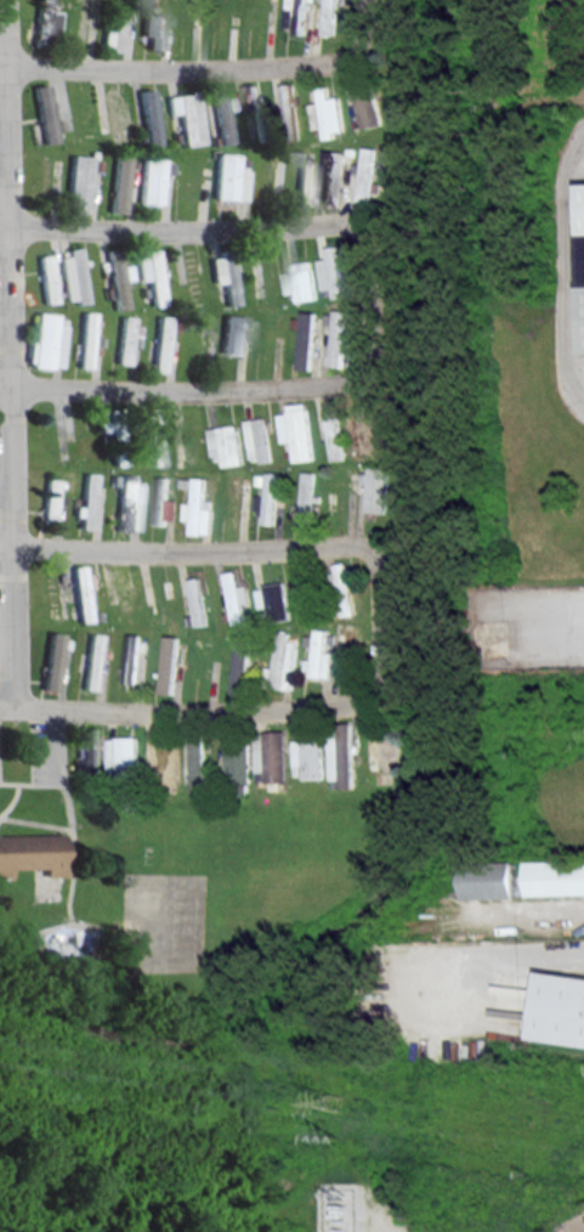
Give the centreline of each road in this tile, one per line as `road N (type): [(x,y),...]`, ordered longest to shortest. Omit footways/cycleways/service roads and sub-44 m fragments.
road 1 (residential): [(12,706),(1,0)]
road 2 (residential): [(381,625),(378,559),(355,544),(137,554),(0,546)]
road 3 (residential): [(373,296),(374,366),(357,379),(171,391),(0,385)]
road 4 (residential): [(0,64),(215,69),(352,60),(362,50),(366,0)]
road 5 (residential): [(0,706),(141,713),(333,705)]
road 6 (residential): [(310,224),(195,231),(0,225)]
road 7 (residential): [(373,296),(364,234),(339,221),(310,224)]

